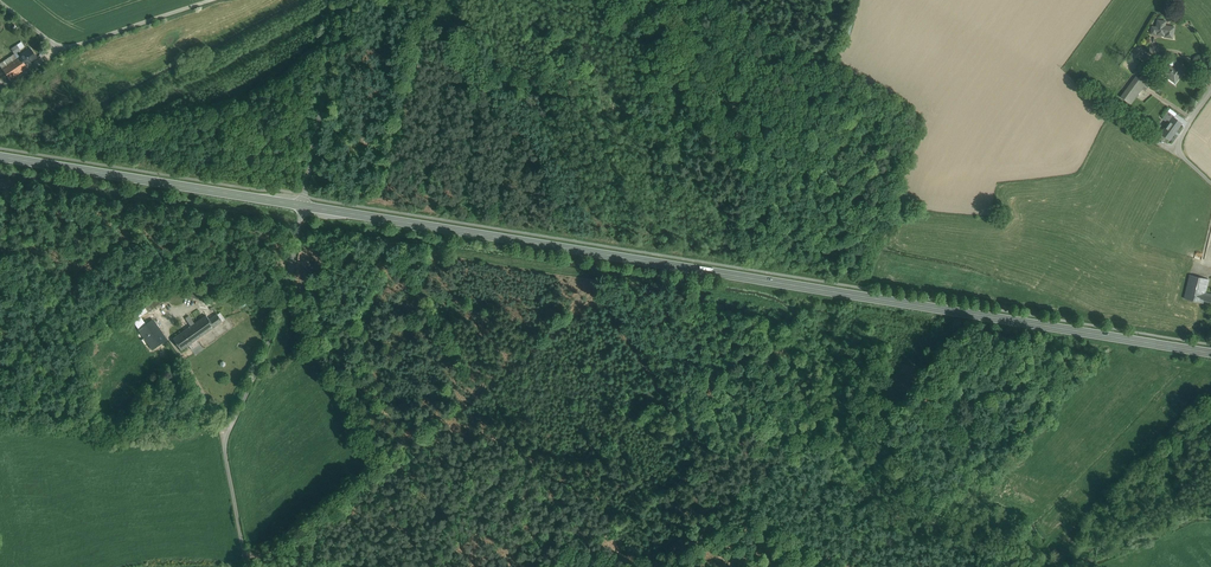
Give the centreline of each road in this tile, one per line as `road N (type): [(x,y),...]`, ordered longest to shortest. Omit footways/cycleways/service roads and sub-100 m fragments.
road 1 (secondary): [(1210,352),(303,206)]
road 2 (unclassified): [(246,566),(225,441),(286,290),(303,206)]
road 3 (secondary): [(303,206),(0,157)]
road 4 (unclassified): [(212,0),(72,47),(52,43),(0,2)]
road 5 (unclassified): [(303,206),(342,0)]

